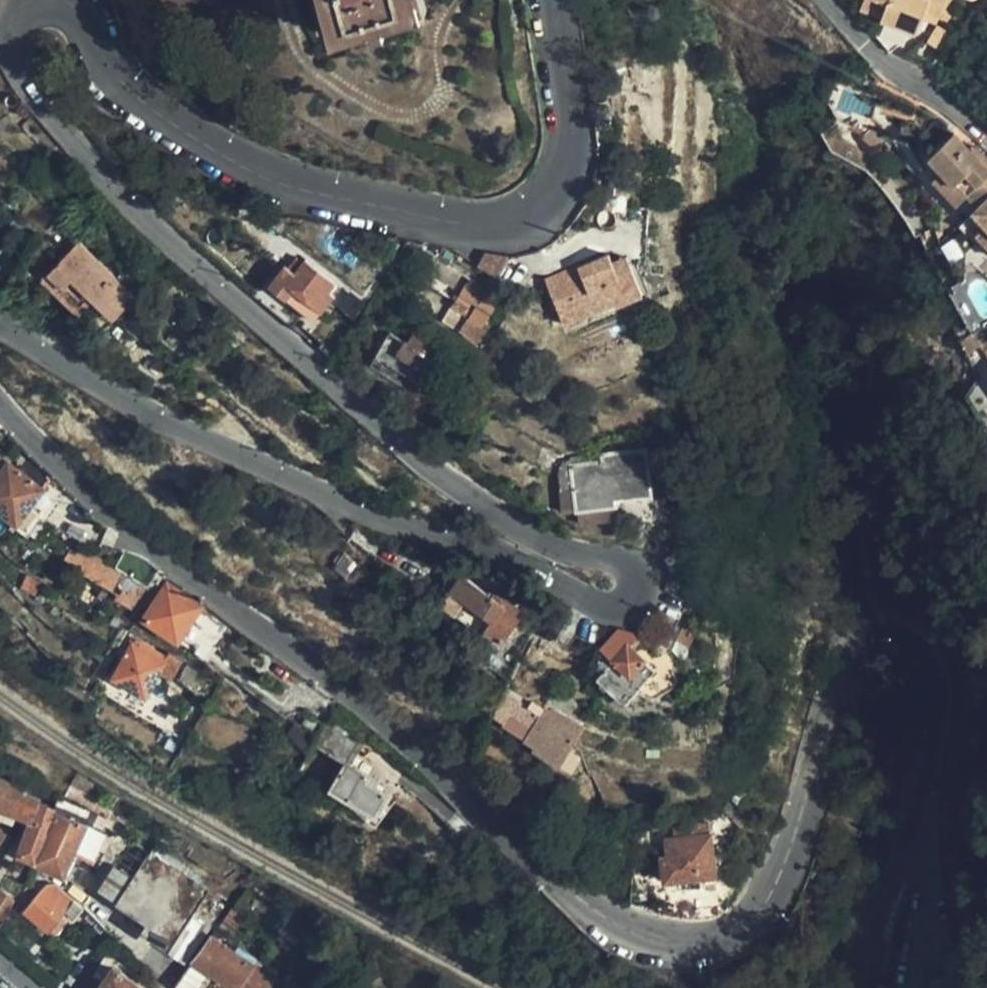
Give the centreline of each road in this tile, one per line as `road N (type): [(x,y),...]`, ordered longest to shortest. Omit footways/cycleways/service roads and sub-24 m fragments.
road 1 (unclassified): [(0,325),(249,463),(497,552),(597,607),(615,613),(627,606),(635,595),(629,569),(558,550),(506,521),(353,402),(52,116),(9,40),(20,7),(64,2),(81,13),(117,77),(214,151),(318,195),(495,228),(531,218),(564,177),(569,94),(556,0)]
road 2 (unclassified): [(864,987),(916,781),(925,712),(927,672),(902,642),(857,653),(833,684),(792,847),(767,907),(722,941),(666,940),(619,926),(554,880),(358,698),(140,538),(0,406)]

